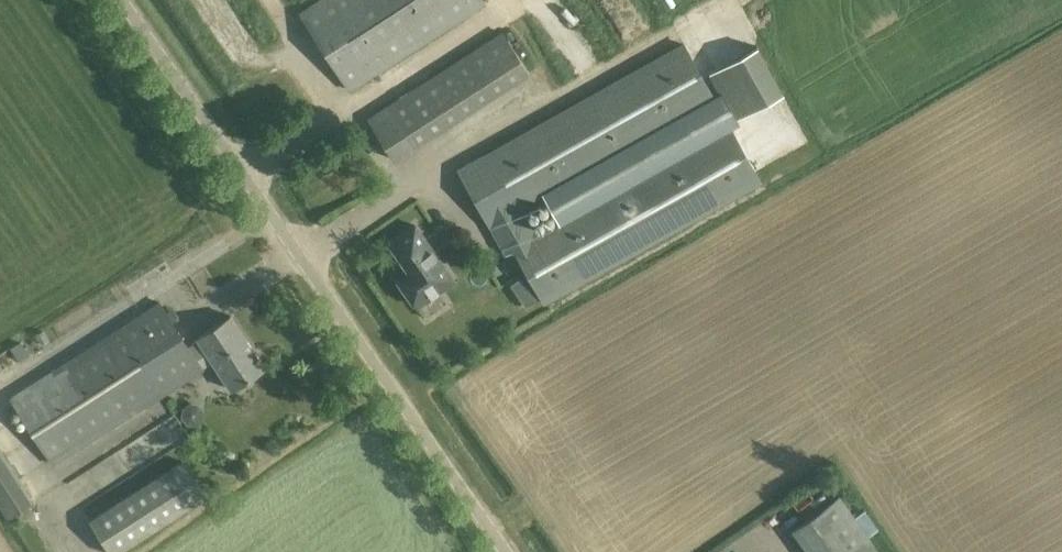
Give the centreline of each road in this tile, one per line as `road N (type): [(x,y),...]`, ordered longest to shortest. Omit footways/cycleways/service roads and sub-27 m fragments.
road 1 (unclassified): [(507,551),(122,0)]

